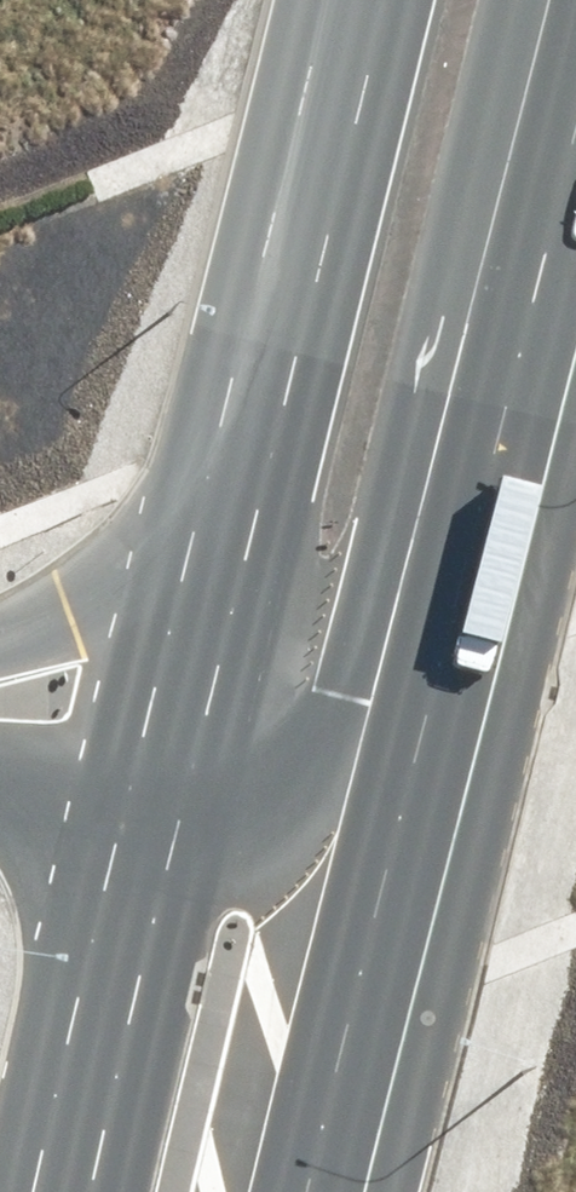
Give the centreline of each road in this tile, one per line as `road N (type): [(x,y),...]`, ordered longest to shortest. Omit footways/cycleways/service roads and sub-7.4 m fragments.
road 1 (primary): [(575,124),(354,1012),(318,1191)]
road 2 (primary): [(210,547),(357,0)]
road 3 (primary): [(62,1191),(153,808)]
road 4 (primary): [(153,808),(210,547)]
road 5 (tertiary): [(0,636),(210,547)]
road 6 (tertiary): [(153,808),(0,775)]

